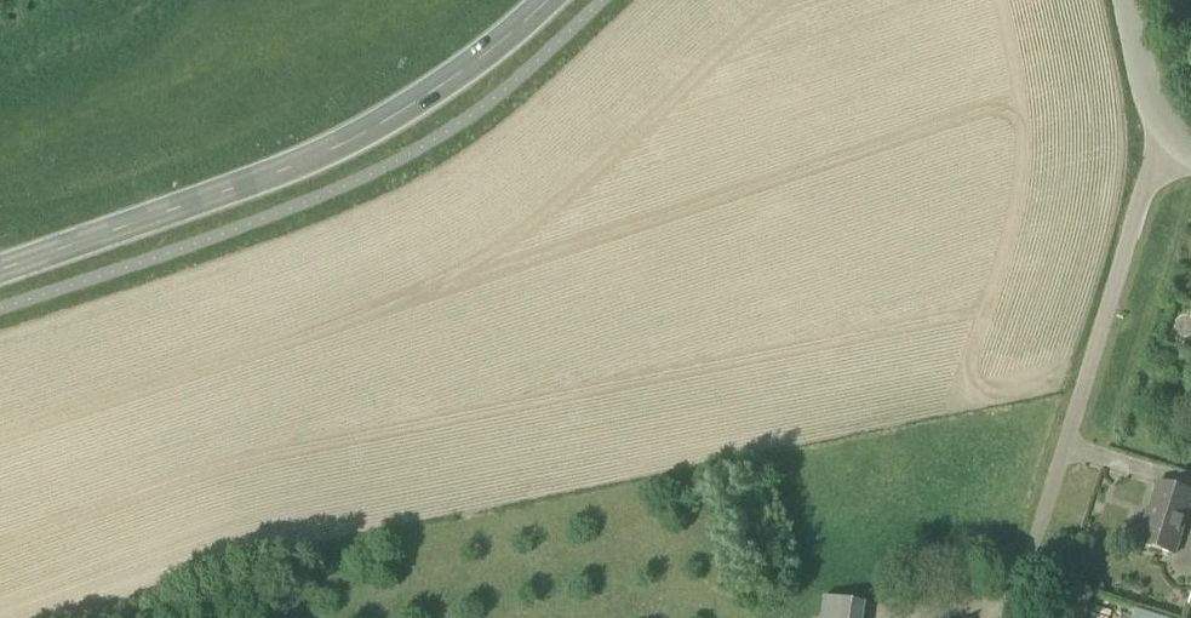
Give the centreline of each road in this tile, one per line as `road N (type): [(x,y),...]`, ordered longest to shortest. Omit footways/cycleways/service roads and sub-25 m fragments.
road 1 (tertiary): [(0,276),(230,196),(402,117),(511,46),(559,0)]
road 2 (unclassified): [(1190,156),(1163,147),(1127,0)]

